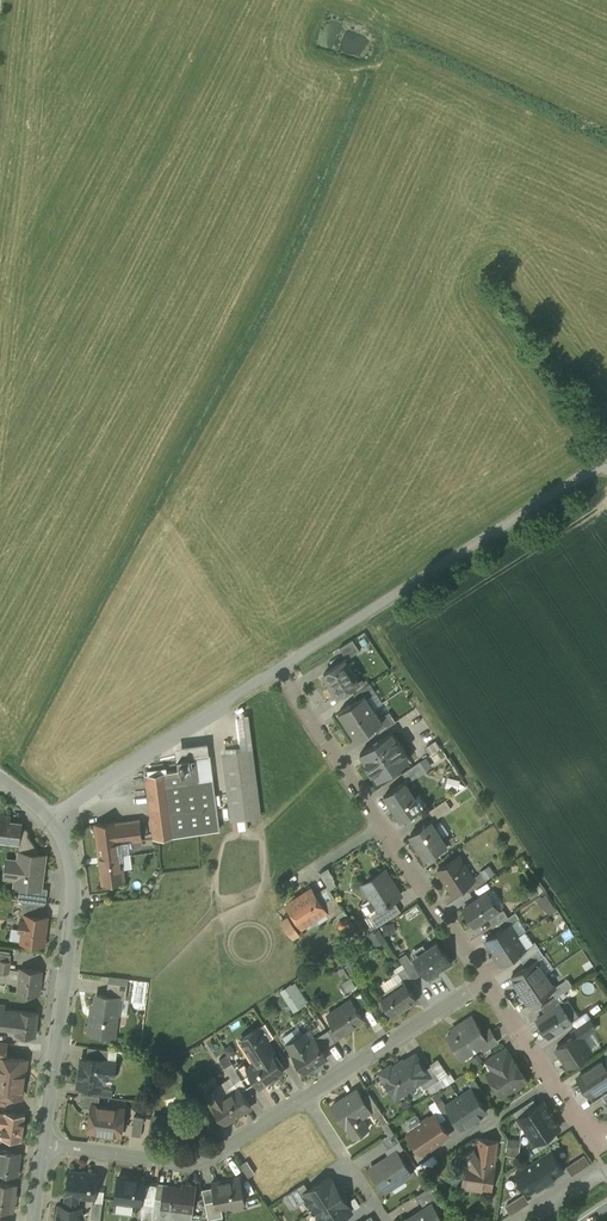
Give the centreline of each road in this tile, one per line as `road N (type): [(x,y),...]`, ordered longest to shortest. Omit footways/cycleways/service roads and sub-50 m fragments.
road 1 (residential): [(44,1143),(203,1160),(486,977)]
road 2 (residential): [(55,819),(73,896),(44,1143)]
road 3 (unclassified): [(351,617),(606,456)]
road 4 (residential): [(55,819),(275,665)]
road 5 (residential): [(381,821),(275,665)]
road 6 (residential): [(486,977),(381,821)]
road 7 (residential): [(530,1042),(606,1162)]
road 8 (residential): [(381,821),(279,885)]

